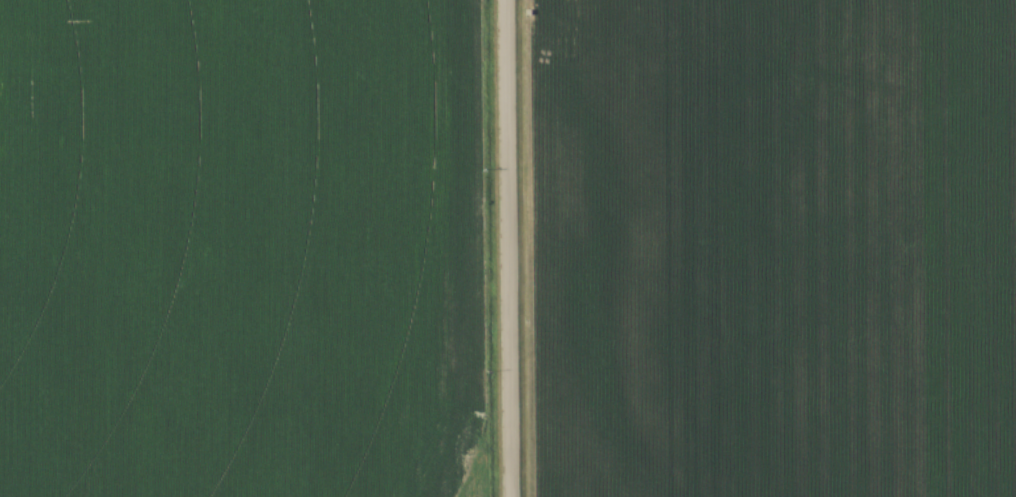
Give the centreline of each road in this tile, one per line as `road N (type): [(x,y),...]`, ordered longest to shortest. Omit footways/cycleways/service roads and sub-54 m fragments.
road 1 (tertiary): [(506,496),(501,0)]

